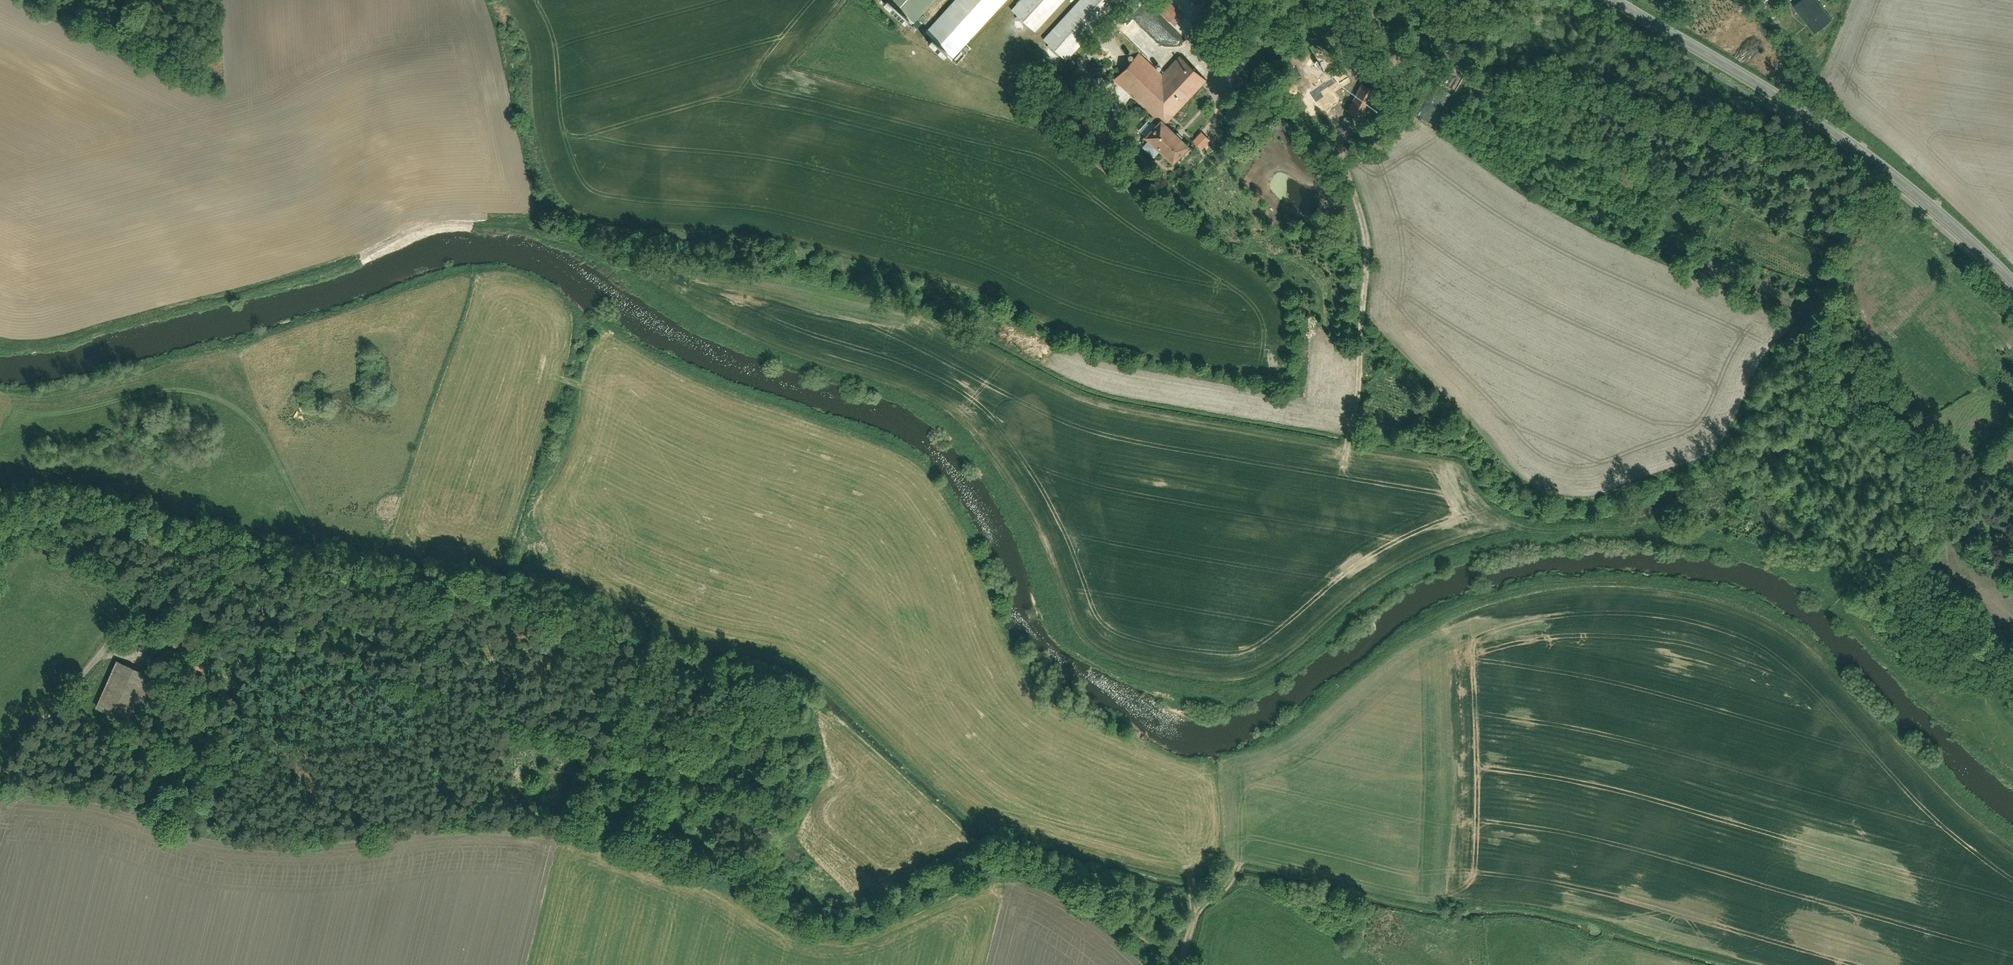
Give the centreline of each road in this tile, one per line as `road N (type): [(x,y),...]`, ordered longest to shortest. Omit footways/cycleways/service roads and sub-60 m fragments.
road 1 (tertiary): [(2012,283),(1856,147),(1613,0)]
road 2 (unclassified): [(95,661),(0,765)]

